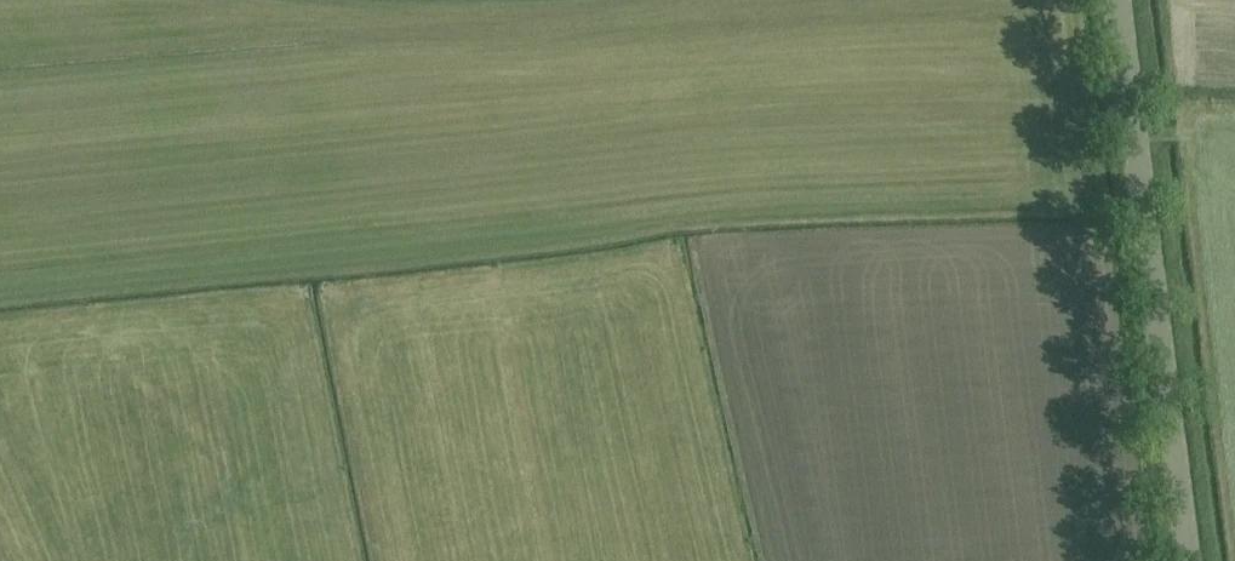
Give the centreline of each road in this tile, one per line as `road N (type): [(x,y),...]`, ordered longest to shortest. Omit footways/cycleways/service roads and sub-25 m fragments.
road 1 (unclassified): [(1188,560),(1121,0)]

